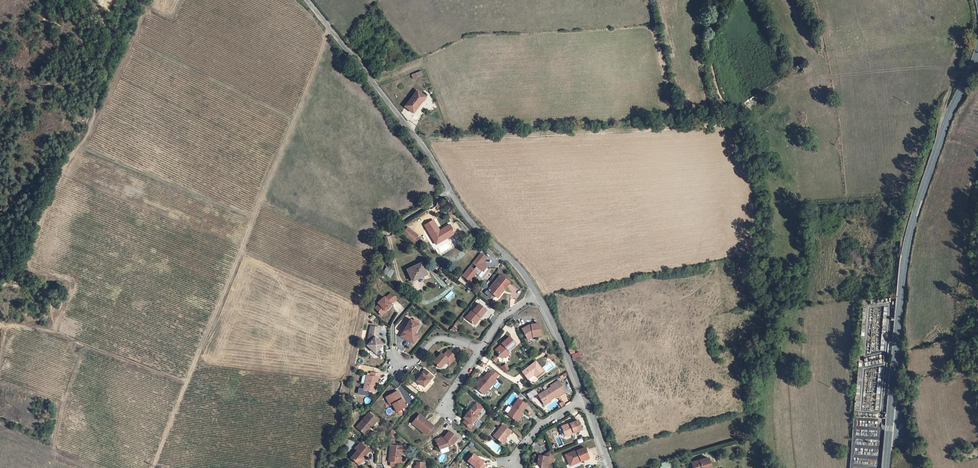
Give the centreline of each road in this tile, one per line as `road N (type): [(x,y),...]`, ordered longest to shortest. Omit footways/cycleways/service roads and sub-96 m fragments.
road 1 (track): [(153,467),(329,28)]
road 2 (tertiary): [(977,51),(906,248),(886,467)]
road 3 (unclassified): [(306,0),(419,142),(455,203),(537,296)]
road 4 (track): [(726,123),(419,142)]
road 5 (track): [(0,273),(22,255),(95,114),(129,0)]

